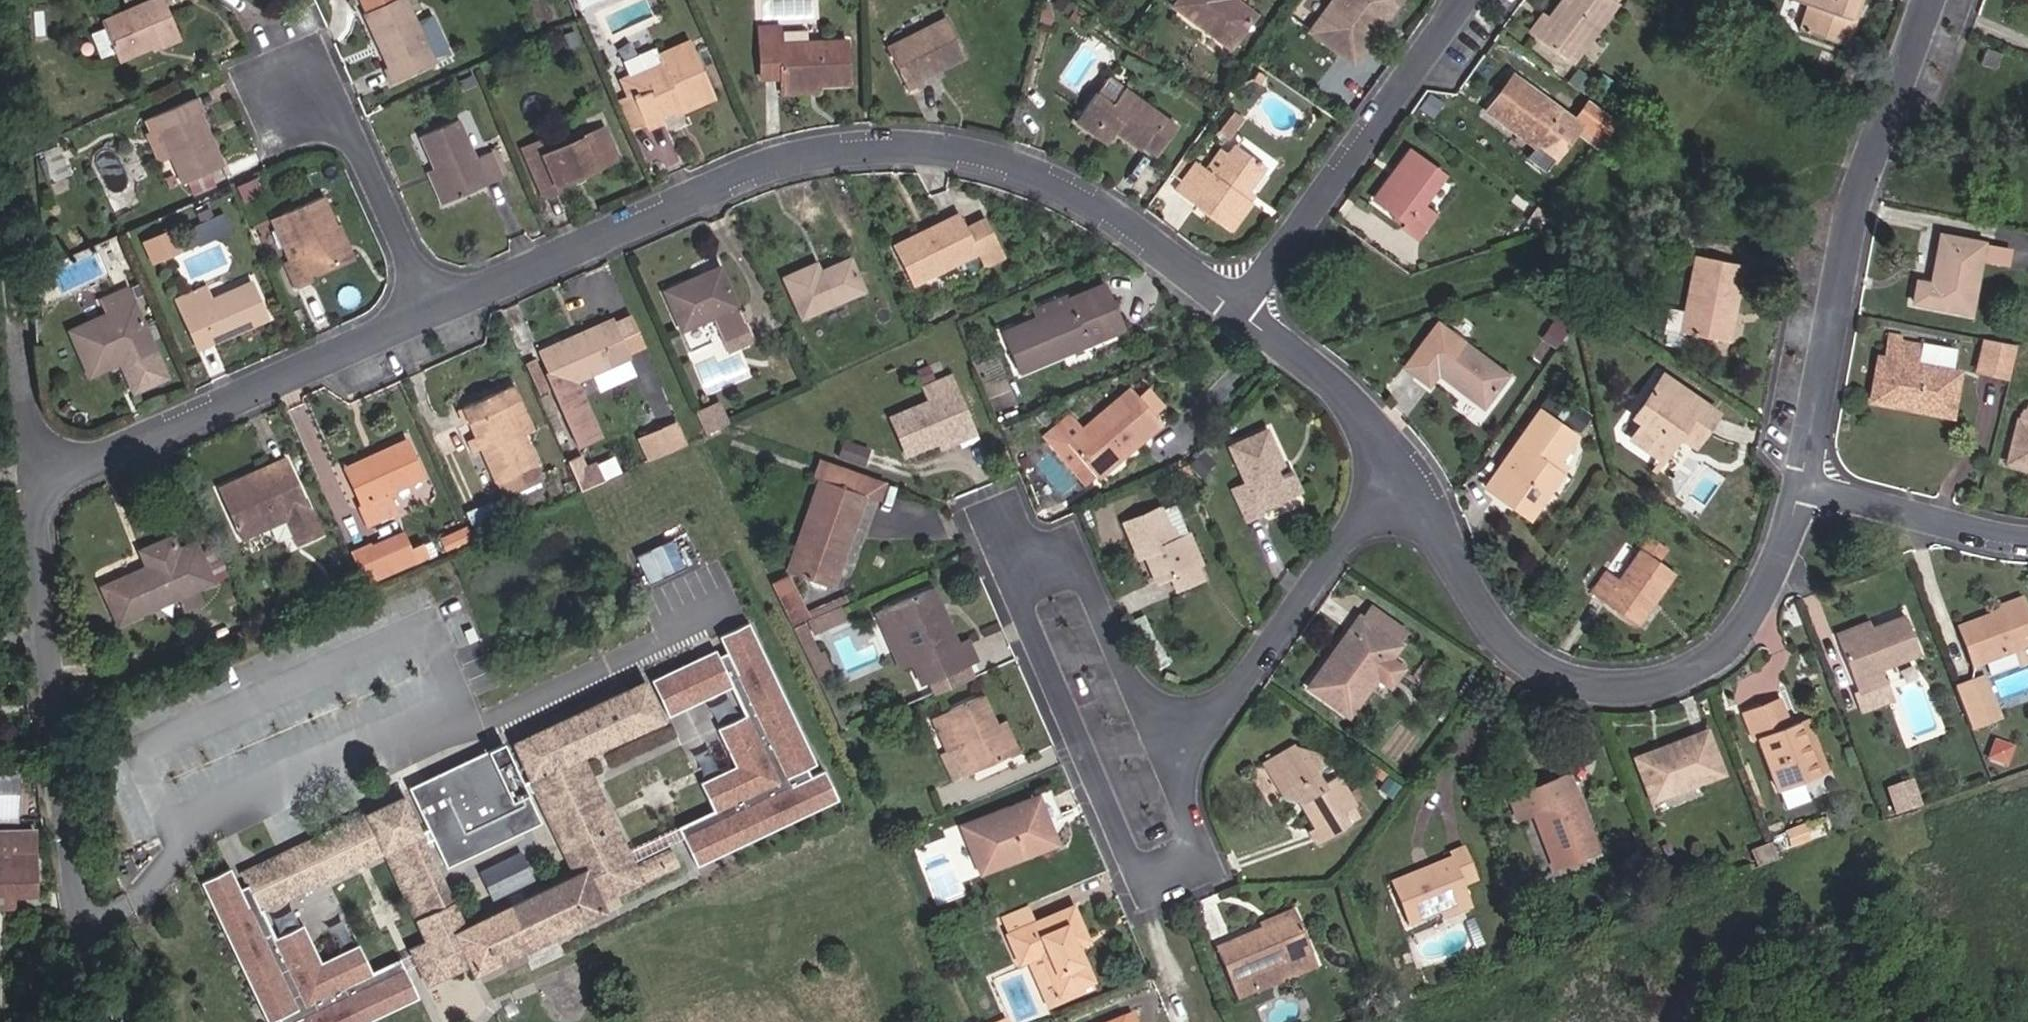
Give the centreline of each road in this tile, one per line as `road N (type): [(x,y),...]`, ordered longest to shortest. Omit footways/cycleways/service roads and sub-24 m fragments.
road 1 (residential): [(437,302),(37,479),(41,630),(90,1021)]
road 2 (residential): [(1234,318),(1041,184),(882,149),(706,183),(437,302)]
road 3 (residential): [(1168,764),(1071,539),(1008,571),(1145,878),(1202,850)]
road 4 (residential): [(1801,475),(1788,528),(1744,627),(1707,660),(1619,689),(1576,684),(1528,659),(1481,619),(1398,476)]
road 5 (residential): [(1924,0),(1860,190),(1801,475)]
road 6 (residential): [(1234,318),(1458,0)]
road 7 (residential): [(1398,476),(1168,764)]
road 8 (residential): [(2027,537),(1801,475)]
road 9 (residential): [(1398,476),(1386,455),(1234,318)]
road 10 (residential): [(437,302),(346,106)]

